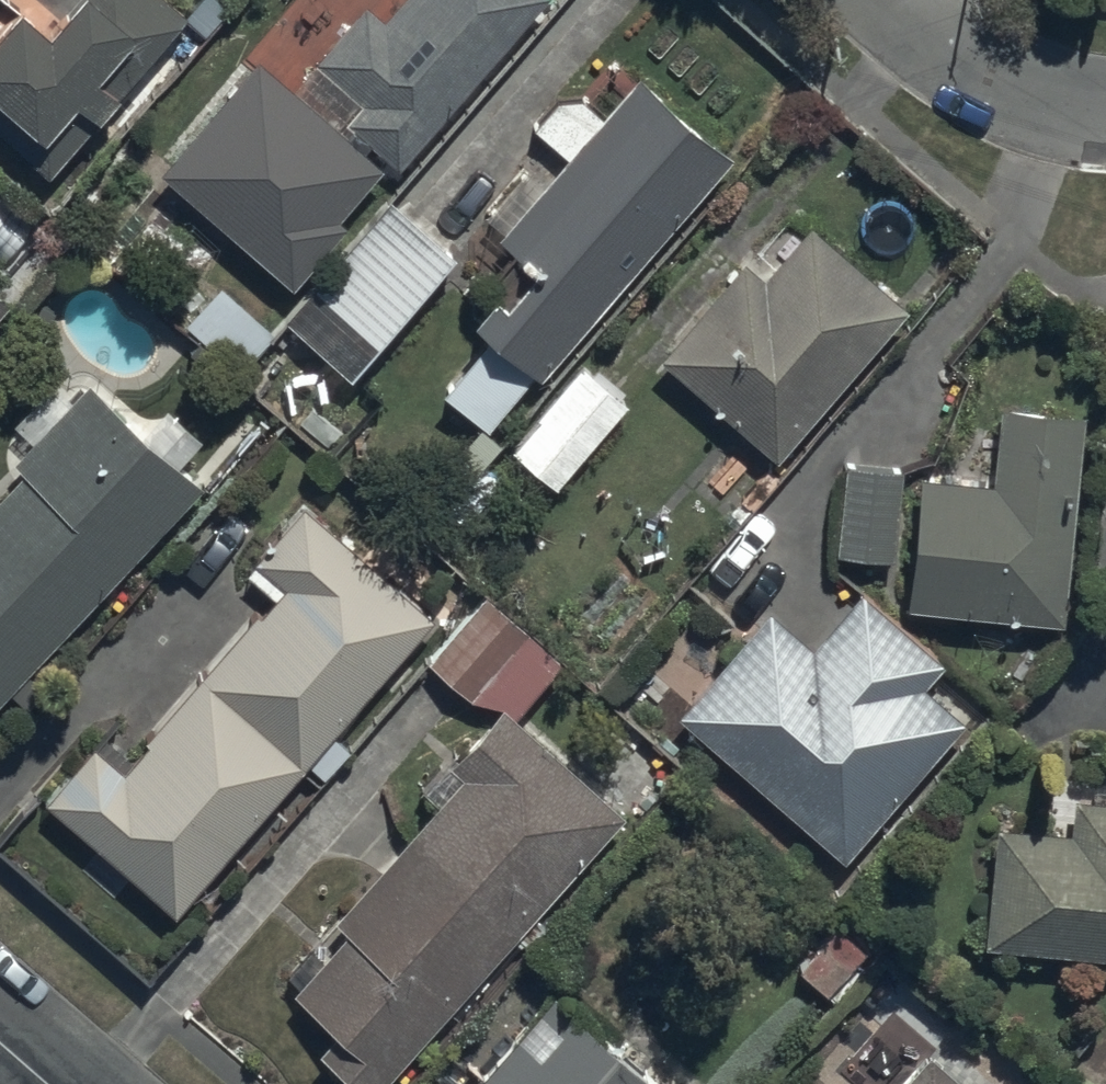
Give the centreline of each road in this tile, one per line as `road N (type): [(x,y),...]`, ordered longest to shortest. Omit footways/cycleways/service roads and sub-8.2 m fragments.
road 1 (residential): [(895,0),(983,74),(1054,108),(1105,116)]

